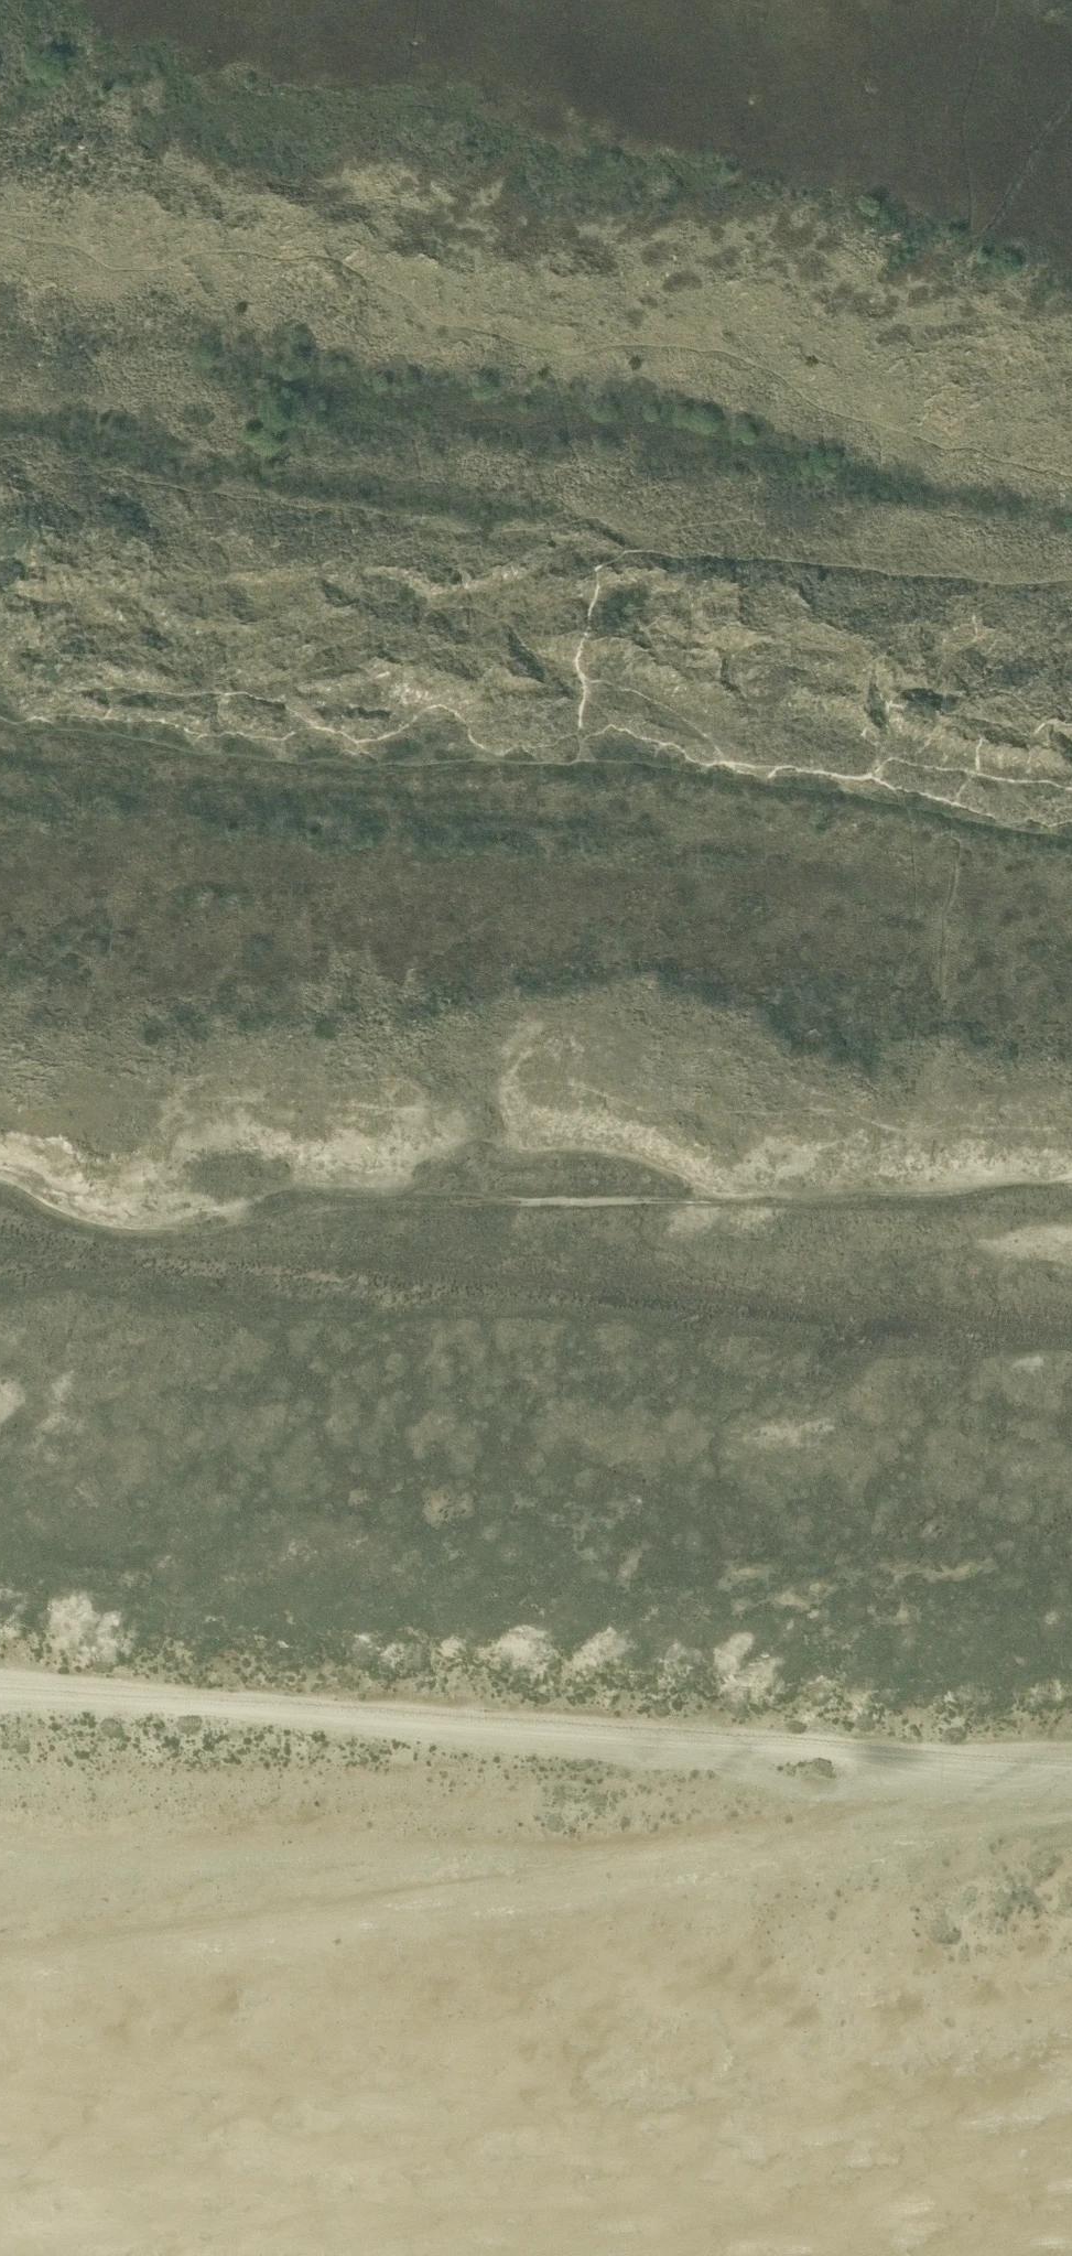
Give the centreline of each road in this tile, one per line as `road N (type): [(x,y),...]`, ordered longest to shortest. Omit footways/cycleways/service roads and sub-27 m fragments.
road 1 (track): [(1071,1765),(905,1780),(0,1684)]

